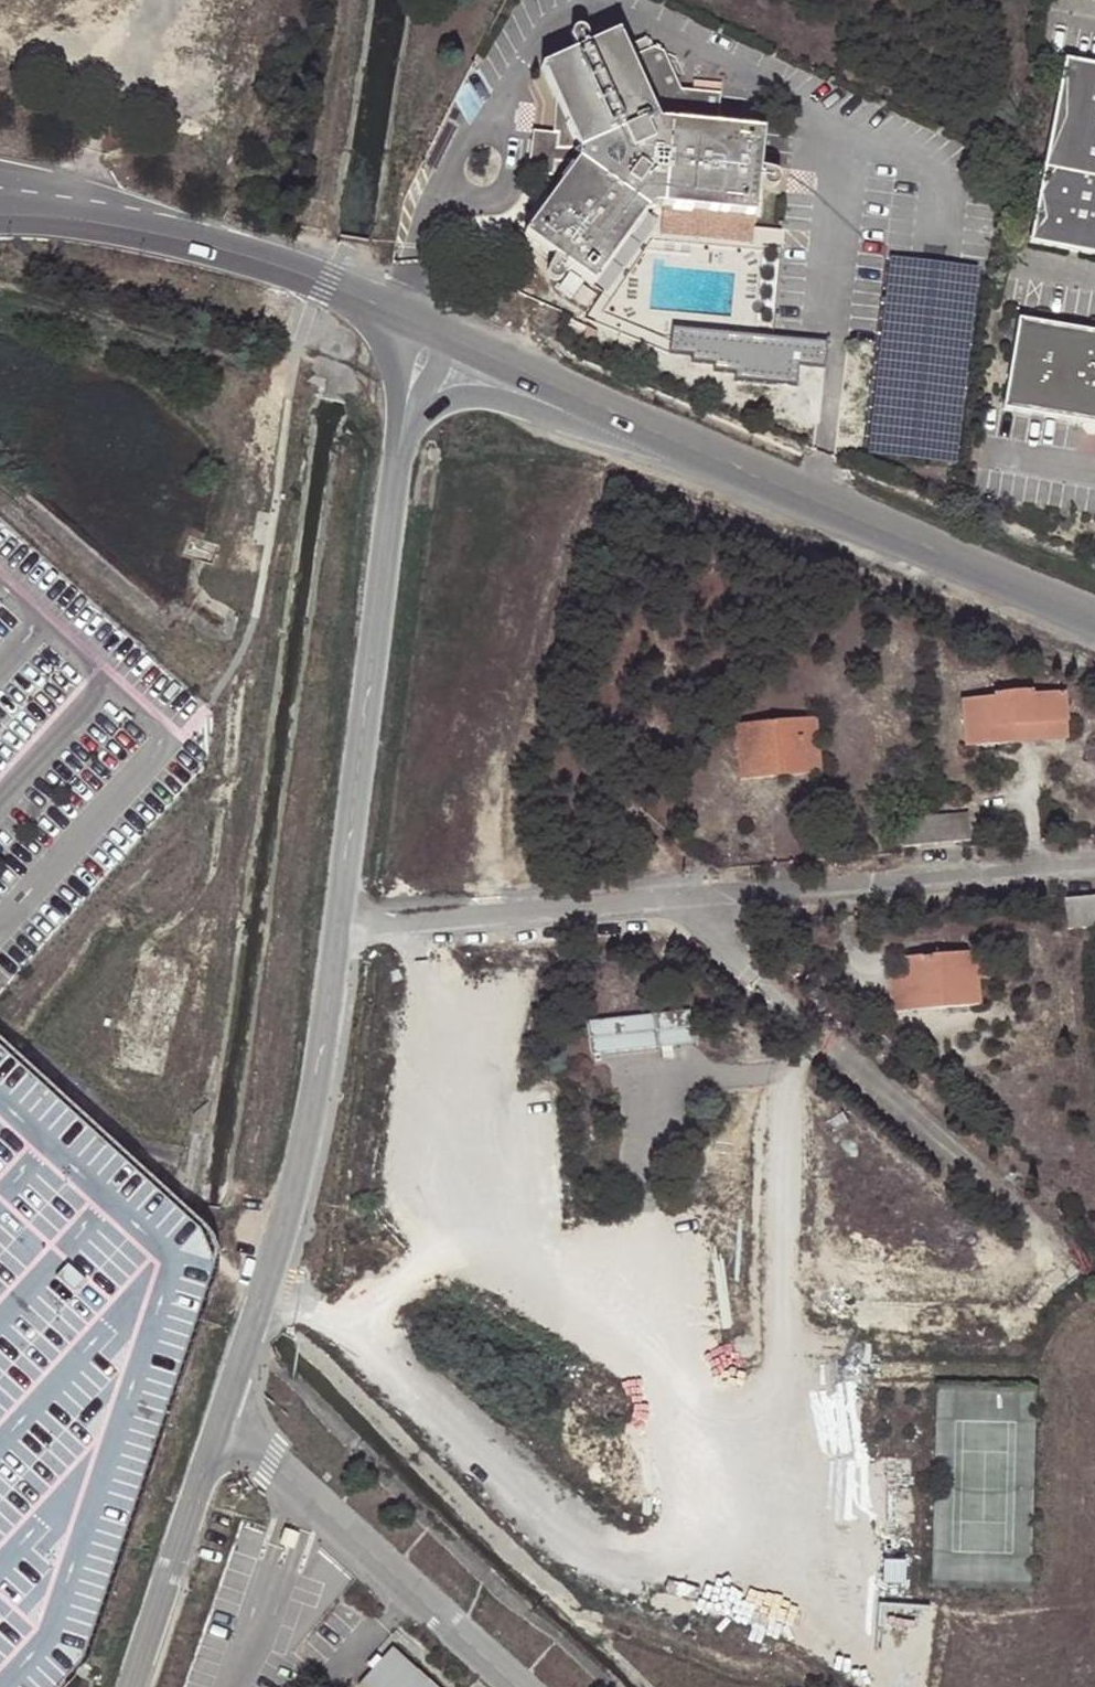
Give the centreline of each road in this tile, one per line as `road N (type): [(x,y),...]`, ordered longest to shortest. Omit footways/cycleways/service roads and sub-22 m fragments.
road 1 (track): [(259,1293),(317,1313),(554,1516),(605,1544),(681,1569),(746,1563),(779,1547),(790,1514),(781,1473),(753,1434),(519,1263),(477,1204),(448,1142),(431,919)]
road 2 (unclassified): [(339,924),(1094,860)]
road 3 (track): [(753,1434),(785,1348),(790,1101),(760,1075),(669,1074),(649,1083),(641,1098),(642,1149)]
road 4 (unclassified): [(339,924),(302,1148),(215,1426)]
road 5 (unclassified): [(401,431),(339,924)]
road 6 (unclassified): [(662,433),(1094,616)]
road 7 (unclassified): [(511,1686),(215,1426)]
road 8 (unclassified): [(74,207),(256,259),(394,314)]
road 9 (track): [(1045,1236),(1044,1261),(1031,1276),(995,1288),(789,1273)]
road 10 (unclassified): [(401,431),(440,403),(470,395),(603,432),(662,433)]
road 11 (unclassified): [(215,1426),(129,1686)]
road 12 (unclassified): [(438,333),(662,433)]
road 13 (track): [(343,1336),(477,1204)]

